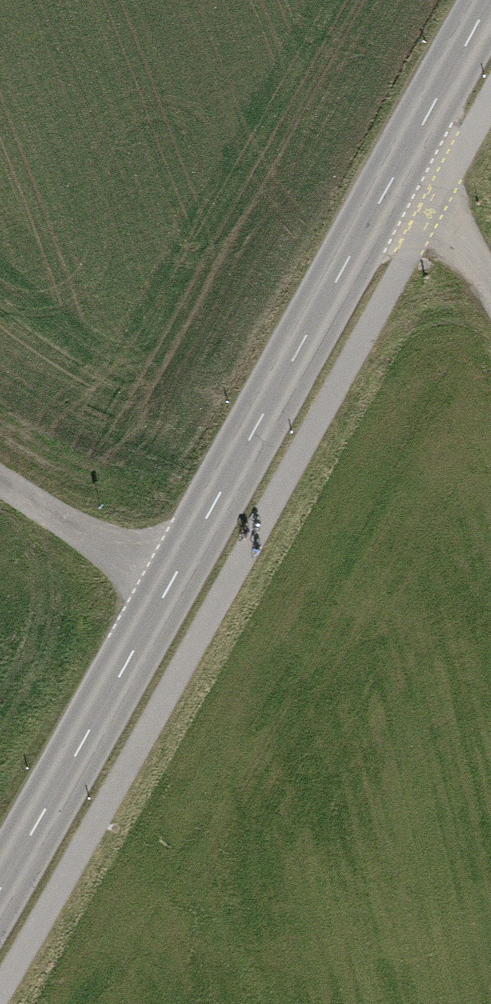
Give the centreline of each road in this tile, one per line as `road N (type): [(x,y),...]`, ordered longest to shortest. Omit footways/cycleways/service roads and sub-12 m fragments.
road 1 (tertiary): [(490,14),(0,888)]
road 2 (track): [(0,473),(179,574)]
road 3 (track): [(400,187),(479,268),(490,291)]

